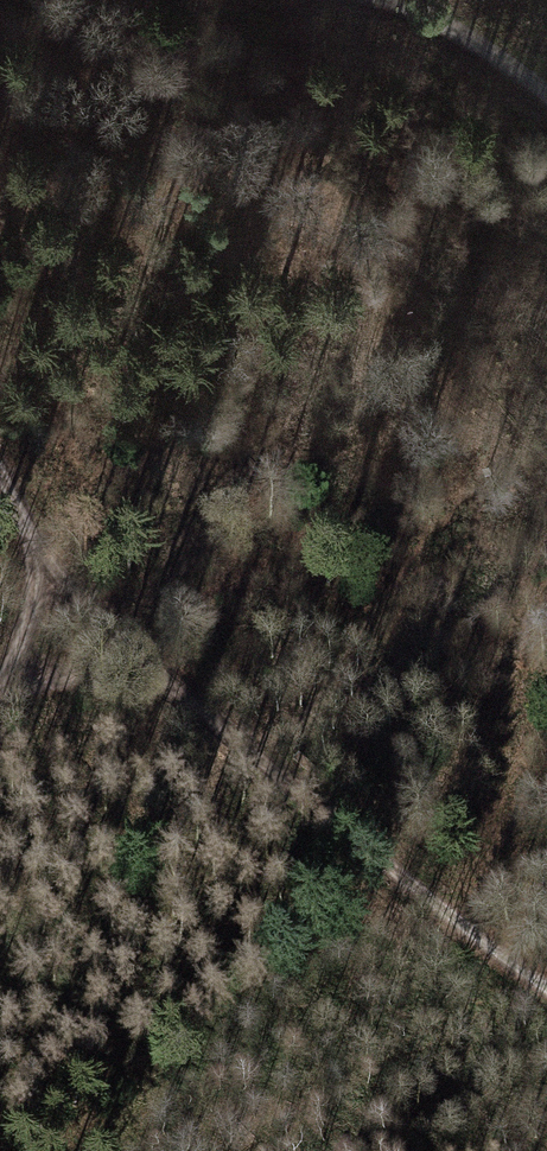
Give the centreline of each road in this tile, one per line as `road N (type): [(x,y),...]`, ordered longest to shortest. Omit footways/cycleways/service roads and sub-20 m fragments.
road 1 (track): [(8,686),(137,656),(546,986)]
road 2 (track): [(8,686),(43,571),(0,478)]
road 3 (track): [(546,91),(394,0)]
road 4 (track): [(43,571),(137,656)]

